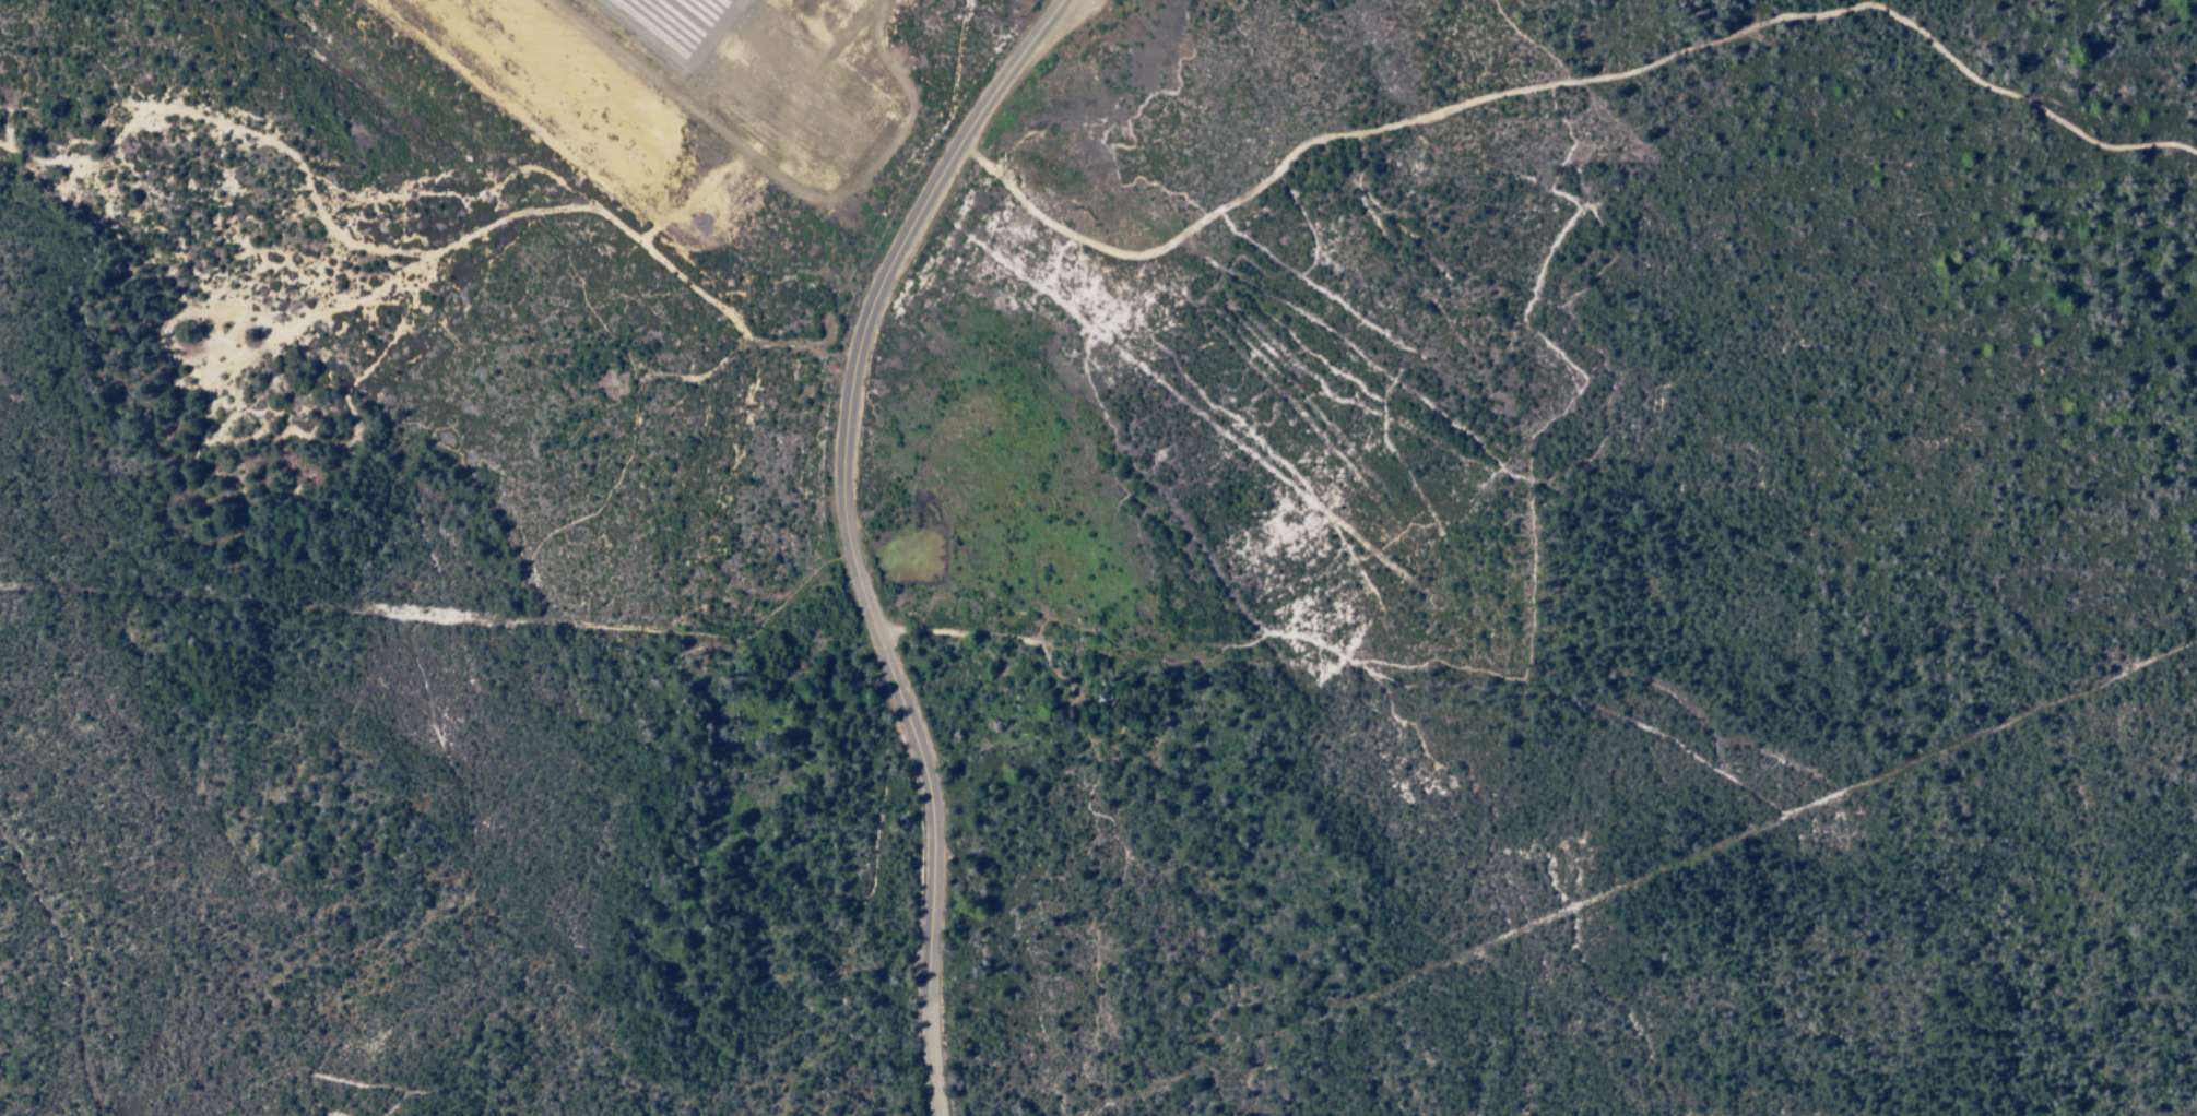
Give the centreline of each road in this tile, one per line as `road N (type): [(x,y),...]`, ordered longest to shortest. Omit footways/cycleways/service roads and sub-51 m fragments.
road 1 (residential): [(937,1115),(928,1014),(929,823),(911,738),(848,541),(841,477),(850,383),(875,295),(911,221),(1059,0)]

